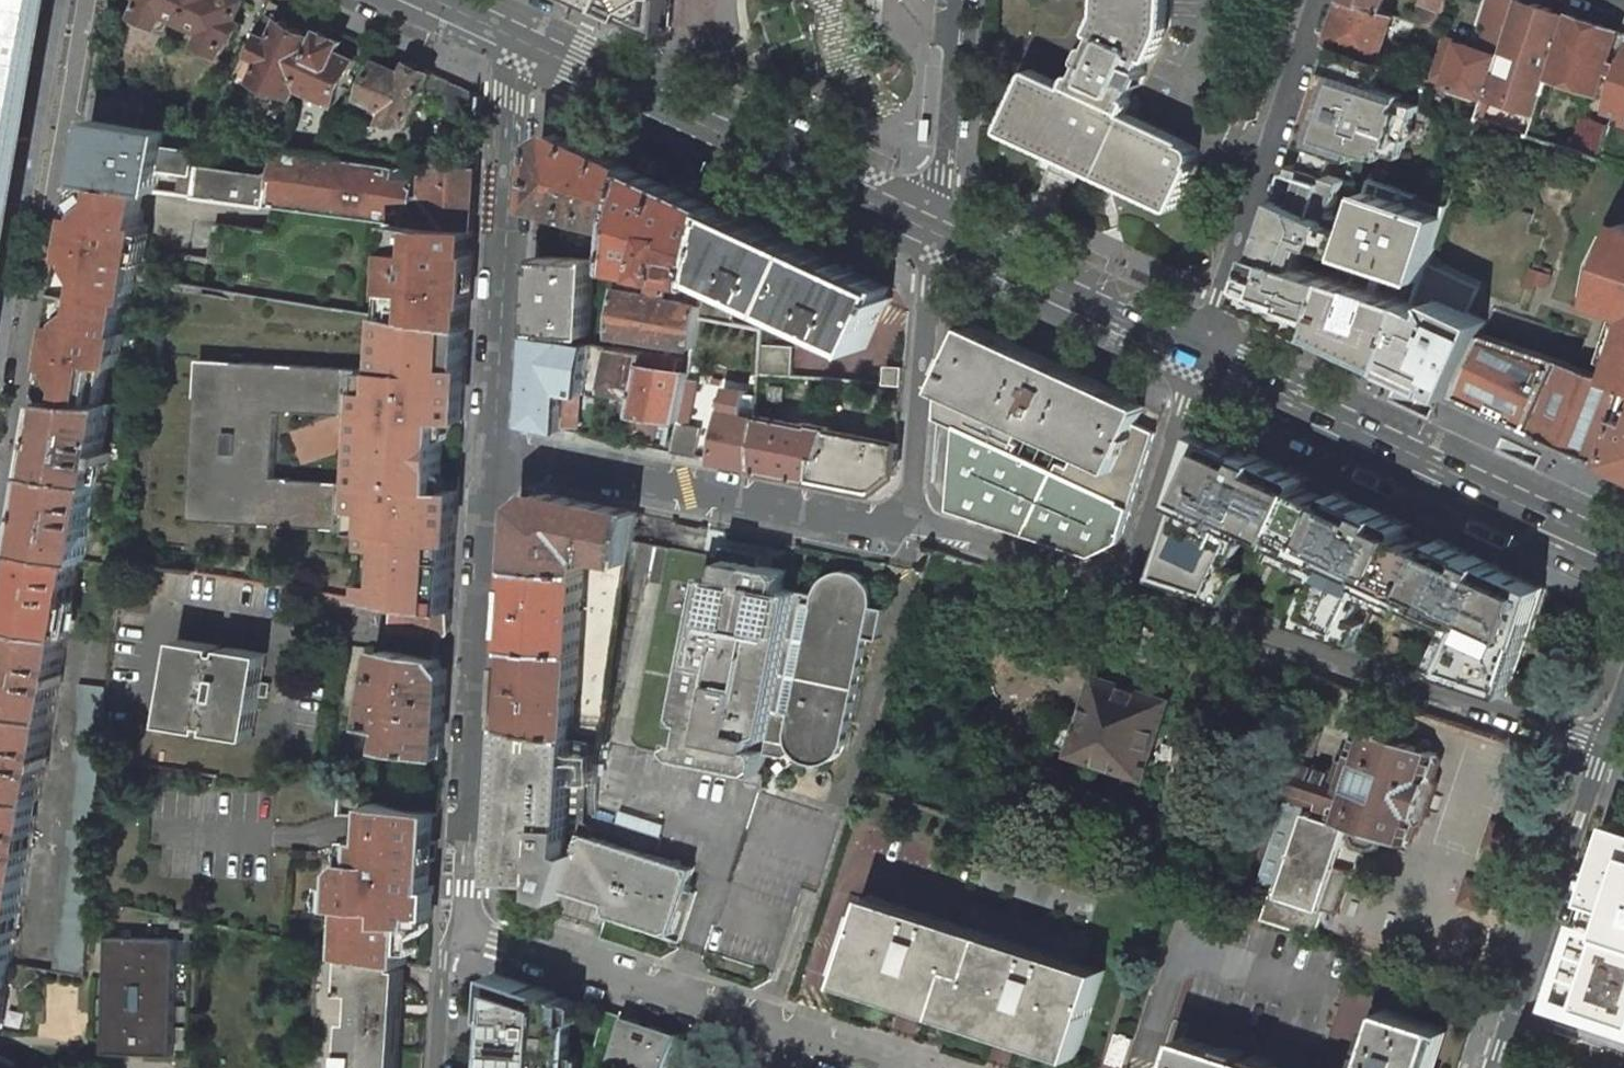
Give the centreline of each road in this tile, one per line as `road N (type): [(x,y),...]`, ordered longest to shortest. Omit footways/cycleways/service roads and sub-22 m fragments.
road 1 (residential): [(1127,592),(1606,744)]
road 2 (residential): [(464,928),(496,450)]
road 3 (primary): [(1623,551),(1203,356)]
road 4 (residential): [(886,1067),(464,928)]
road 5 (primary): [(934,230),(533,44)]
road 6 (residential): [(496,450),(885,530),(908,517)]
road 7 (residential): [(496,450),(516,100),(533,44)]
road 8 (residential): [(1203,356),(1318,0)]
road 9 (residential): [(1497,1067),(1606,744)]
road 10 (primary): [(1203,356),(934,230)]
road 11 (residential): [(934,230),(908,517)]
road 12 (residential): [(1127,592),(1203,356)]
road 13 (residential): [(908,517),(1127,592)]
road 14 (residential): [(953,0),(934,230)]
road 15 (residential): [(464,928),(443,959),(435,1067)]

